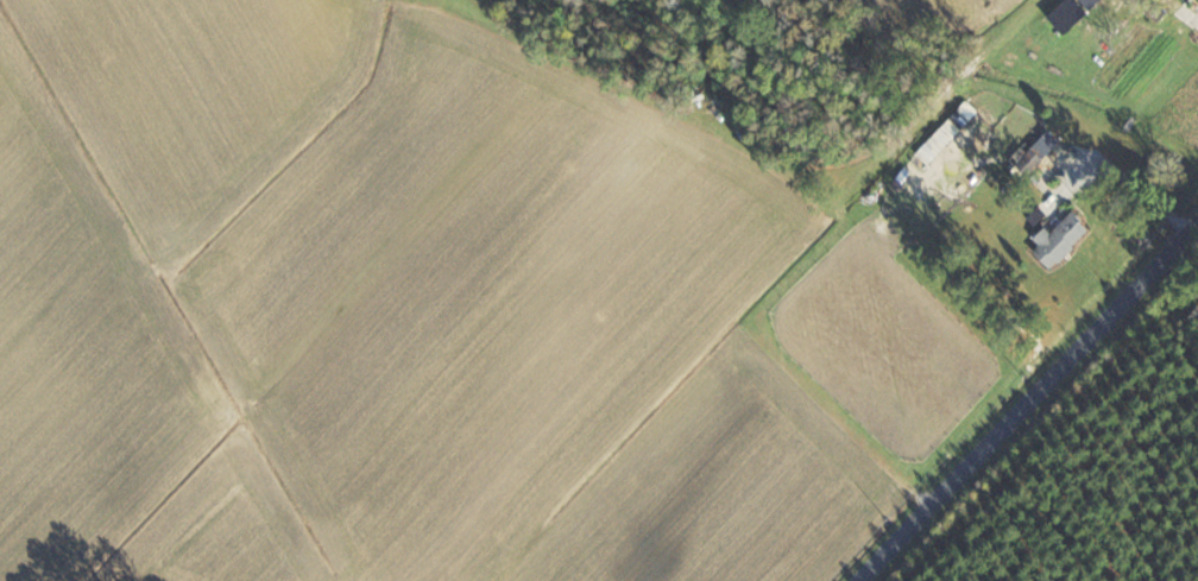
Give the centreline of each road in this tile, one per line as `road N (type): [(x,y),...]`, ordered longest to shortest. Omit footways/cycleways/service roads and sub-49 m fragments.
road 1 (tertiary): [(857,580),(1197,219)]

